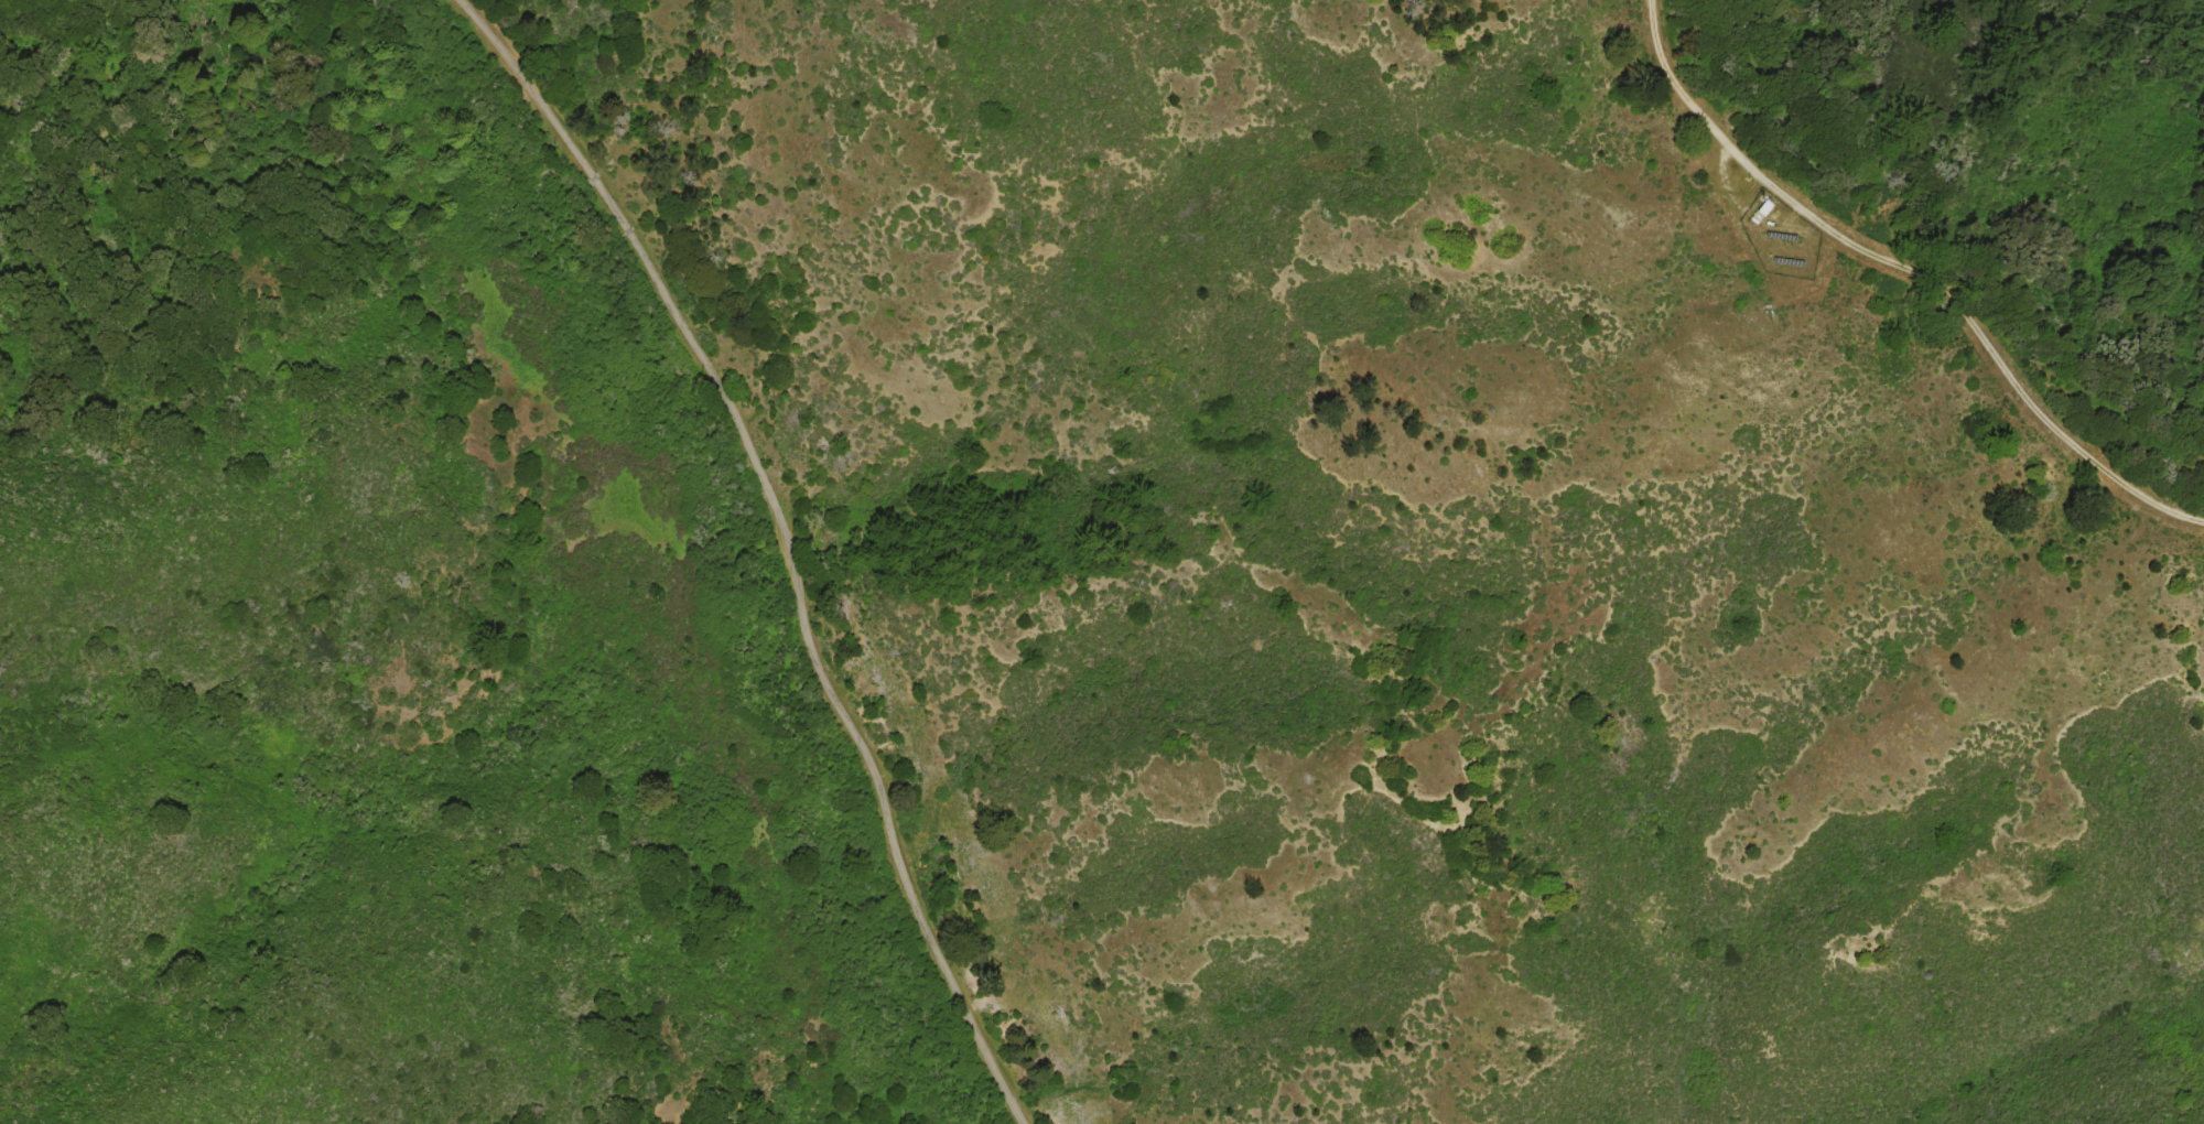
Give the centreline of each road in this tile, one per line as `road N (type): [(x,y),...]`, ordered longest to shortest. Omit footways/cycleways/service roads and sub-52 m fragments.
road 1 (residential): [(1036,1123),(1005,1082),(904,888),(801,587),(707,358),(594,171),(467,0)]
road 2 (track): [(1654,0),(1670,65),(1779,191),(1871,253),(1951,290),(2072,445),(2167,510),(2203,522)]

